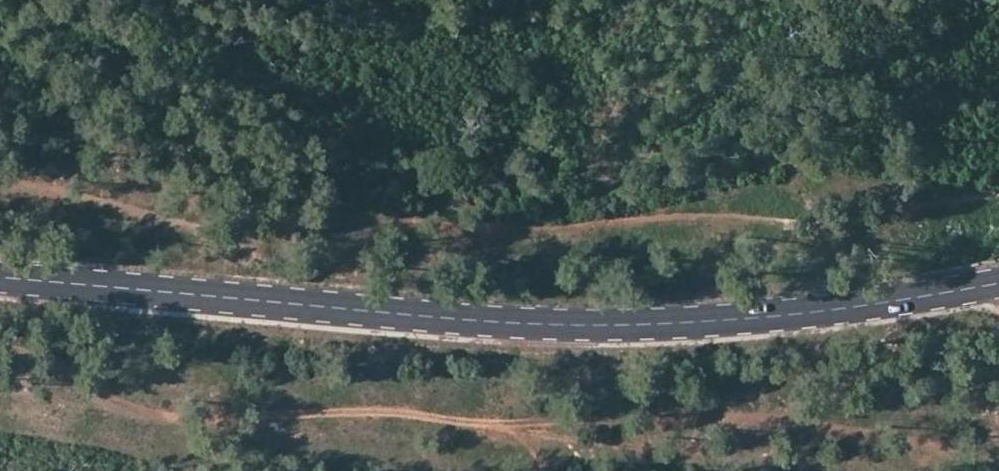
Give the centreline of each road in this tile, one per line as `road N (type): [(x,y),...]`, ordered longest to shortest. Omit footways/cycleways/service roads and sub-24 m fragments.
road 1 (track): [(998,195),(843,225),(629,217),(229,235),(0,175)]
road 2 (secondary): [(0,278),(485,322),(676,322),(847,308),(998,279)]

